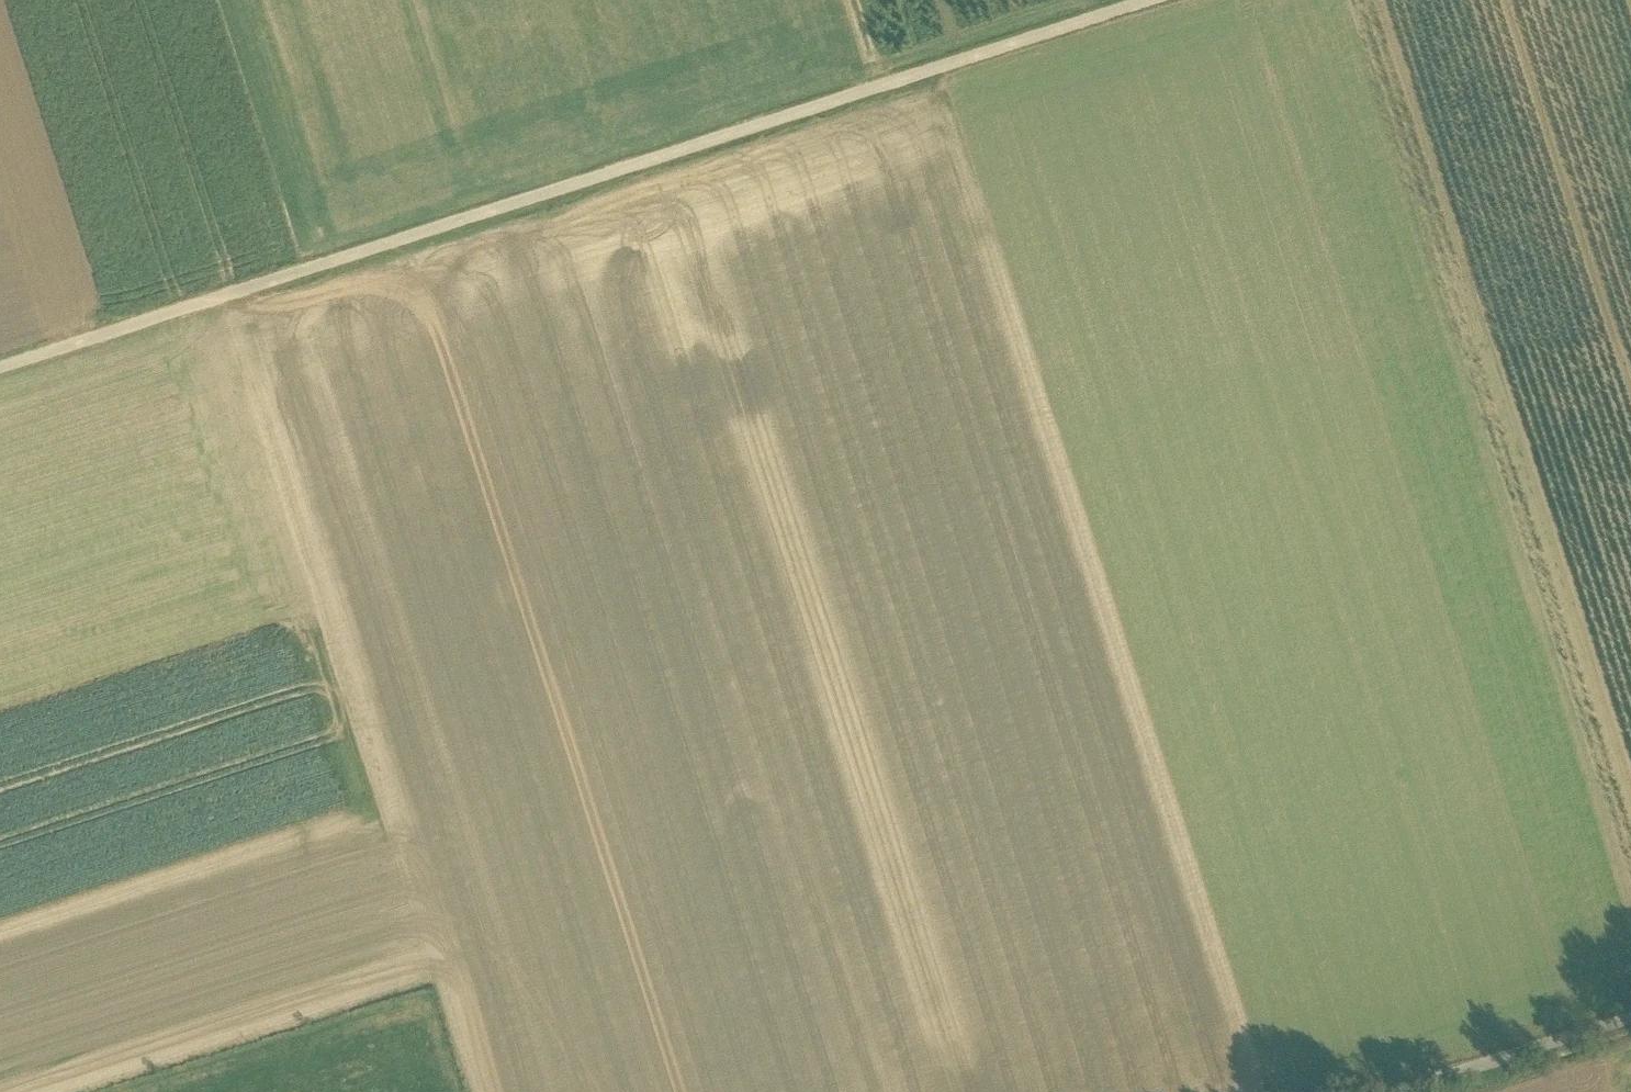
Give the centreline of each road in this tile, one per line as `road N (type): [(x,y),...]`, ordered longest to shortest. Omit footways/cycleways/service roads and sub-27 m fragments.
road 1 (unclassified): [(0,367),(1140,0)]
road 2 (unclassified): [(1630,1014),(1389,1091)]

